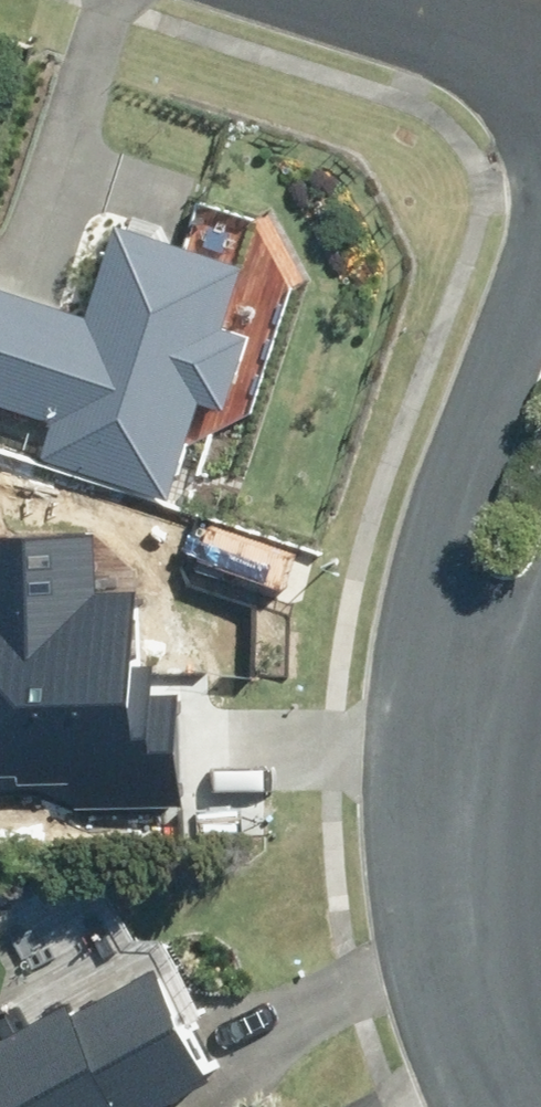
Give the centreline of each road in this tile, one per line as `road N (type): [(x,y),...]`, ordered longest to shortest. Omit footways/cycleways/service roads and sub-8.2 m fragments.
road 1 (tertiary): [(475,693),(446,543),(540,231)]
road 2 (tertiary): [(475,693),(475,942),(510,1076)]
road 3 (residential): [(342,0),(540,77)]

